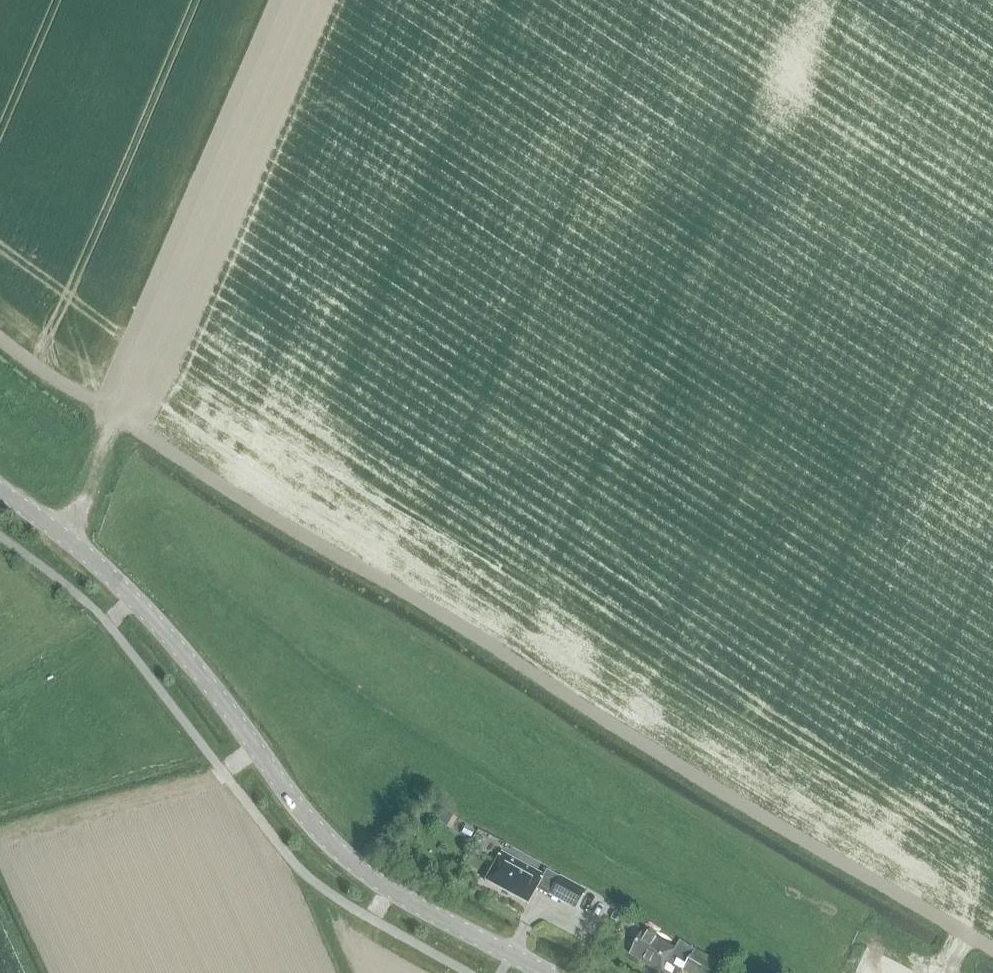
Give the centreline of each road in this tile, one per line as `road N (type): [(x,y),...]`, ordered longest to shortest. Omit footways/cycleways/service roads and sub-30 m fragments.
road 1 (tertiary): [(545,972),(395,893),(344,855),(299,810),(176,645),(115,581),(0,490)]

